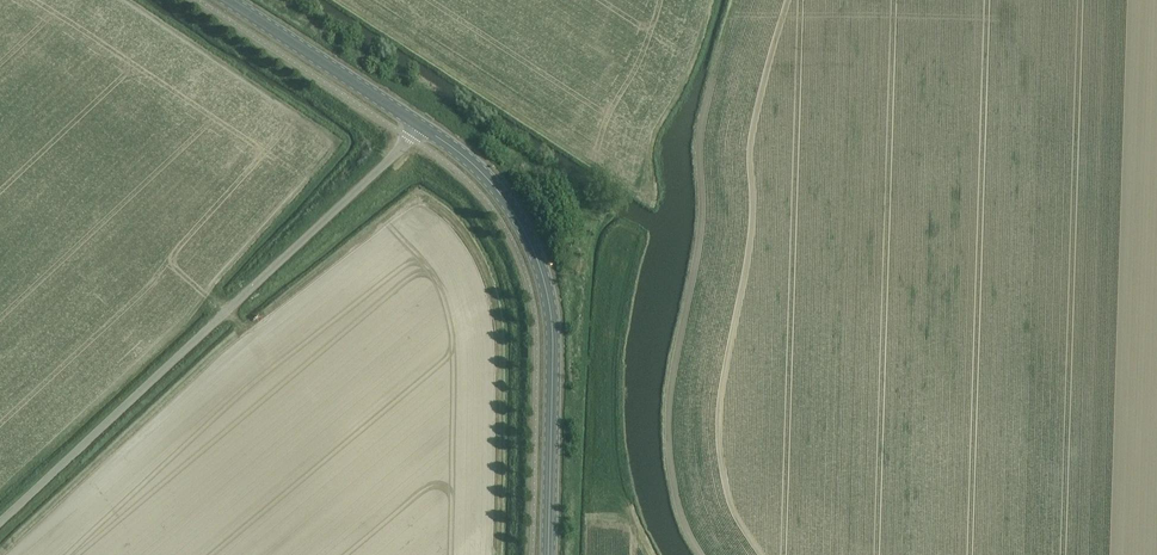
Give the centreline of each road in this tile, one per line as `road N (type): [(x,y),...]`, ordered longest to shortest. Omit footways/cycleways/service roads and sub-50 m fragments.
road 1 (unclassified): [(0,527),(420,126)]
road 2 (secondary): [(546,554),(547,296),(531,242),(504,199),(420,126)]
road 3 (secondary): [(420,126),(227,0)]

